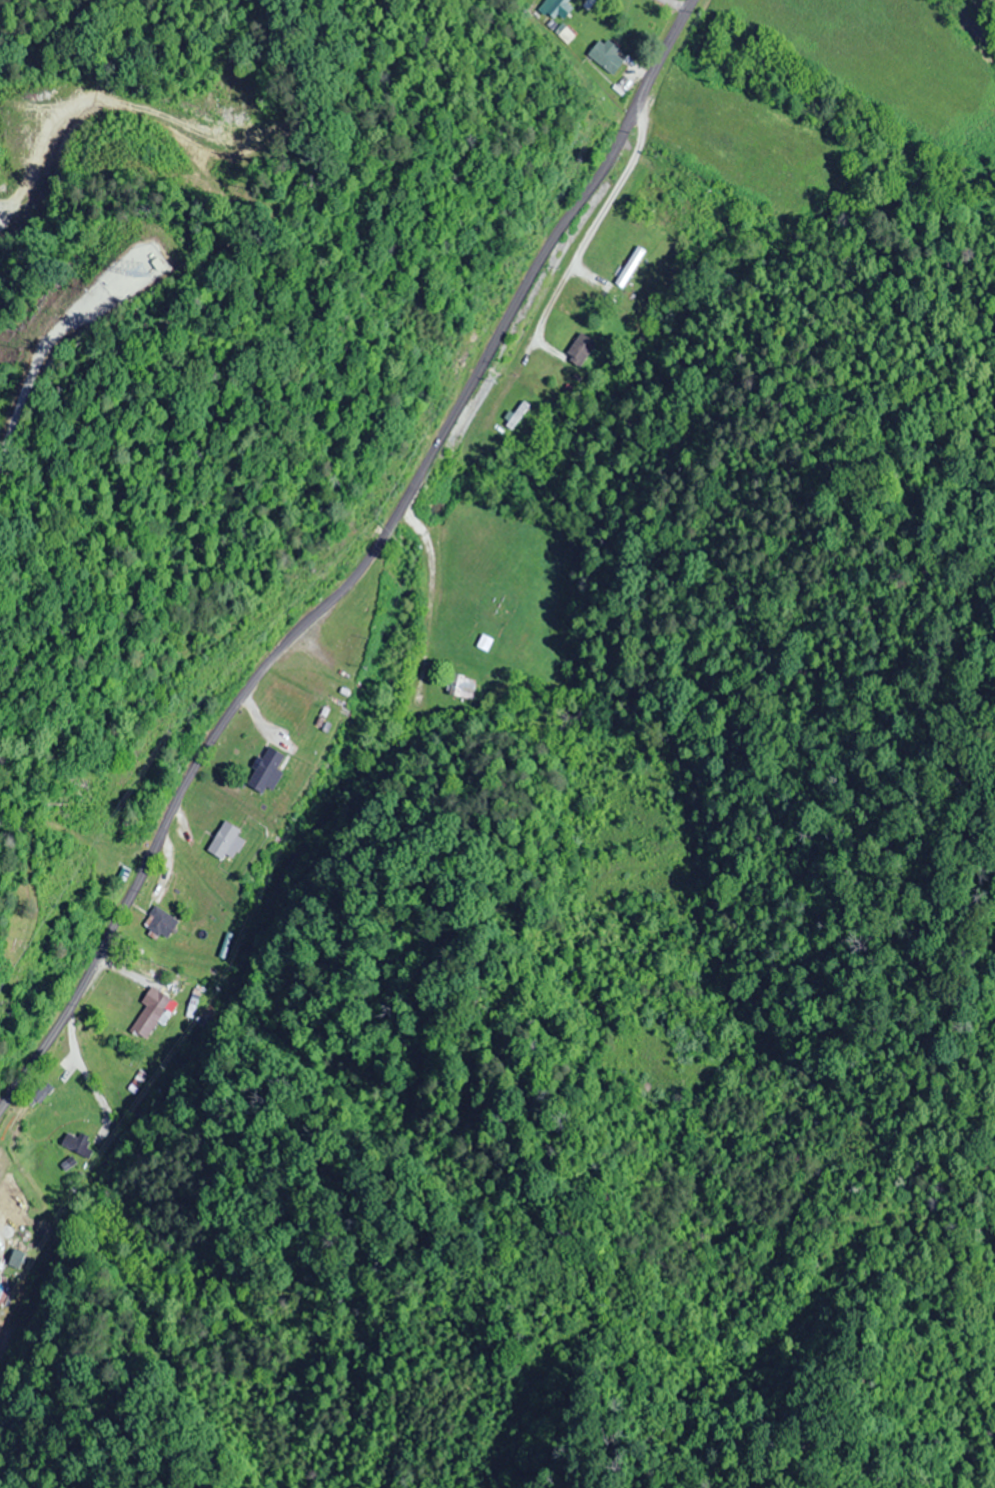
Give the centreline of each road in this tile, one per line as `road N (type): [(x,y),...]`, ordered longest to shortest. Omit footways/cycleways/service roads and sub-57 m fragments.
road 1 (residential): [(0,1096),(70,987),(216,717),(260,657),(347,574),(373,536),(520,276),(593,173),(685,0)]

